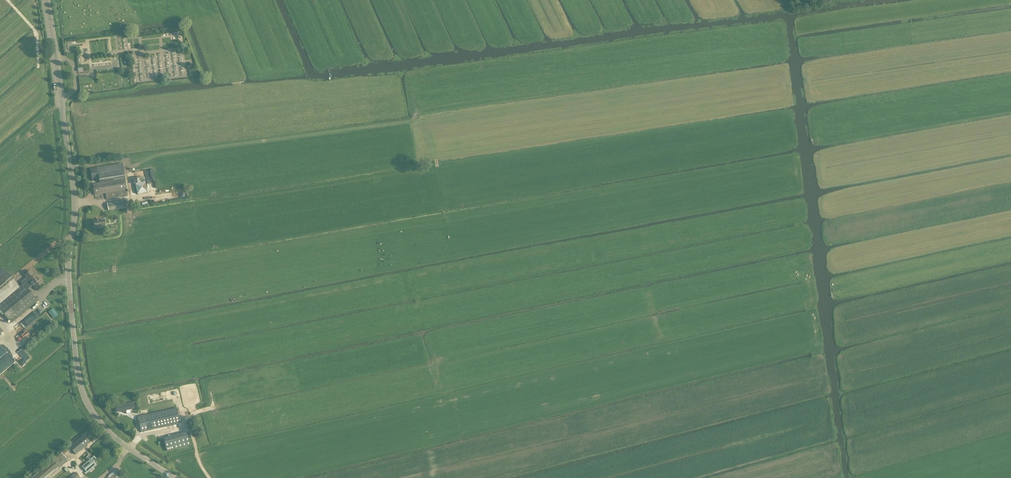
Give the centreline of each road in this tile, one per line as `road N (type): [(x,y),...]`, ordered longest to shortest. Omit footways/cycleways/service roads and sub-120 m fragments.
road 1 (tertiary): [(172,477),(110,435),(83,395),(69,277),(74,198),(46,0)]

